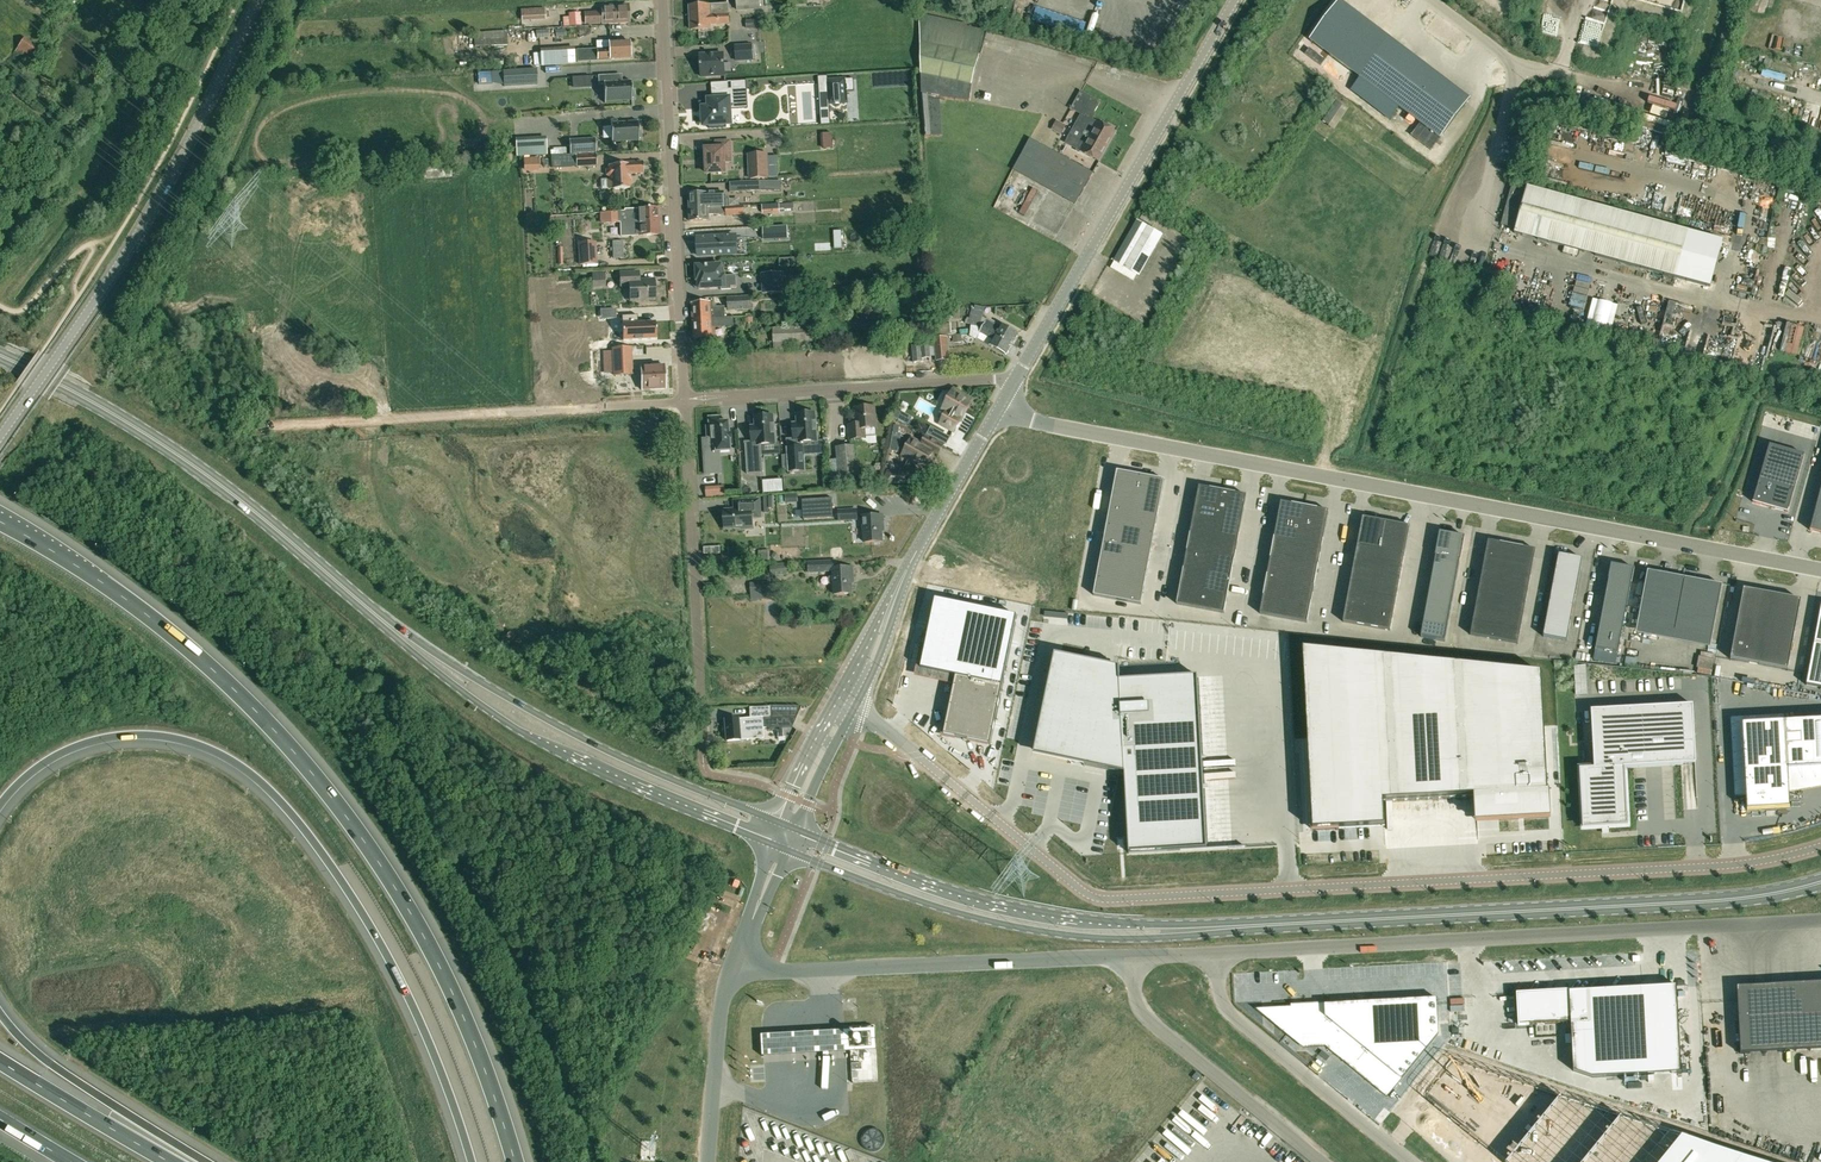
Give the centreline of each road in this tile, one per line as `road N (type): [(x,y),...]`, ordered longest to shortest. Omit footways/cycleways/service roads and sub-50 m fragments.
road 1 (unclassified): [(855,705),(1097,900),(1753,864),(1820,847)]
road 2 (motorway): [(513,1161),(454,996),(401,896),(342,812),(184,645),(77,566),(0,523)]
road 3 (unclassified): [(1820,571),(1031,418),(1001,400)]
road 4 (motorway): [(0,806),(35,769),(109,738),(193,743),(253,776),(319,850),(379,940),(419,1019),(471,1161)]
road 5 (secondary): [(1820,882),(1713,901),(1200,929)]
road 6 (unclassified): [(1218,954),(1820,919)]
road 7 (tertiary): [(0,436),(136,238),(256,0)]
road 8 (secondary): [(407,640),(169,448),(0,355)]
road 9 (unclassified): [(236,428),(683,399)]
road 10 (unclassified): [(1013,378),(1234,0)]
road 11 (secondary): [(789,851),(1016,927),(1146,938),(1200,929)]
road 12 (secondary): [(1200,929),(1021,911),(950,893),(798,831)]
road 13 (secondary): [(407,640),(467,694),(542,742),(767,841)]
road 14 (secondary): [(775,820),(600,748),(407,640)]
road 15 (unclassified): [(728,967),(792,973),(1132,959)]
road 16 (residential): [(683,399),(661,0)]
road 17 (unclassified): [(703,763),(683,399)]
road 18 (unclassified): [(683,399),(1013,378)]
road 19 (unclassified): [(1412,1161),(1229,1012),(1219,994),(1218,954)]
road 20 (unclassified): [(1132,959),(1136,1000),(1146,1015),(1322,1161)]
road 21 (motorway): [(200,1161),(54,1068),(0,1014)]
road 22 (motorway): [(175,1161),(0,1063)]
road 23 (unclassified): [(702,1161),(728,967)]
road 24 (unclassified): [(918,548),(1001,400)]
road 25 (unclassified): [(855,705),(918,548)]
road 26 (unclassified): [(918,548),(837,692)]
road 27 (unclassified): [(837,692),(775,820)]
road 28 (unclassified): [(798,831),(855,705)]

